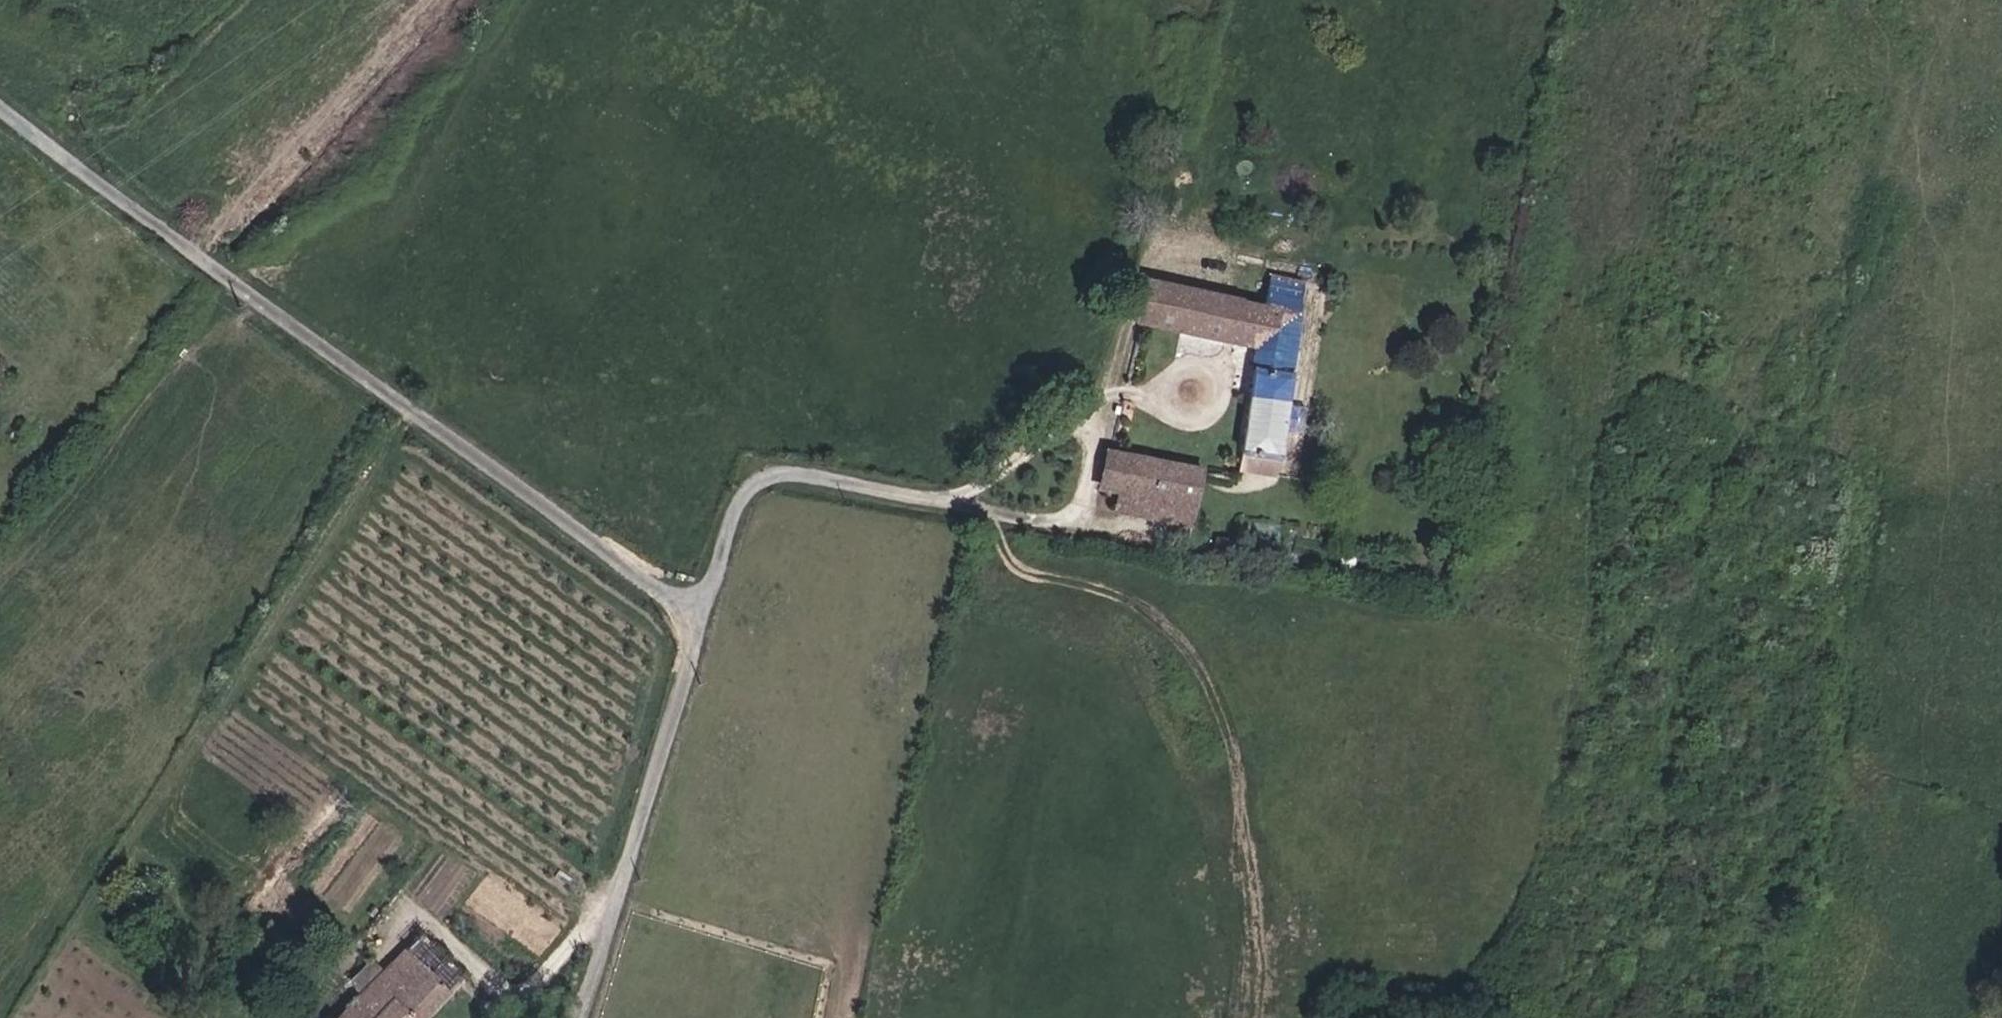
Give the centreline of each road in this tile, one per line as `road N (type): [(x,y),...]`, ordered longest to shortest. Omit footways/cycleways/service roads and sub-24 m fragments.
road 1 (unclassified): [(0,106),(694,612)]
road 2 (unclassified): [(694,612),(729,530),(764,475),(849,481),(1044,517)]
road 3 (unclassified): [(694,612),(690,673),(575,1017)]

